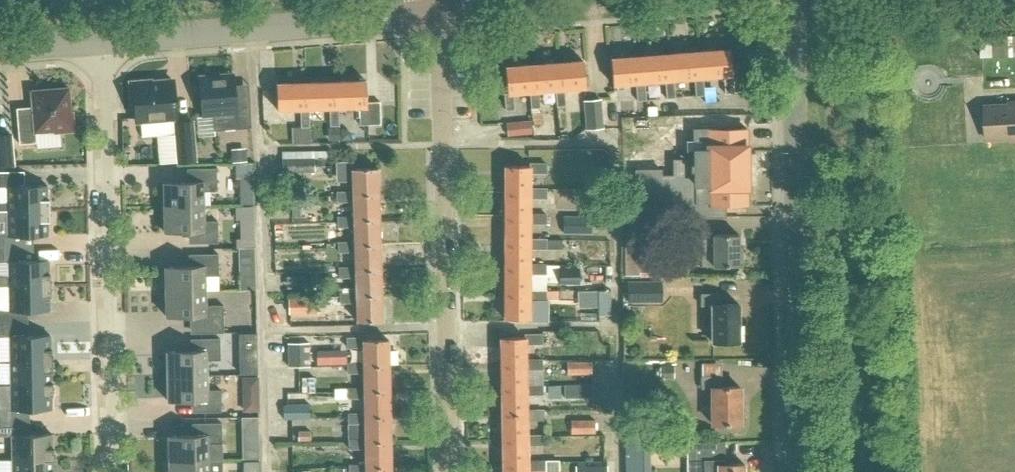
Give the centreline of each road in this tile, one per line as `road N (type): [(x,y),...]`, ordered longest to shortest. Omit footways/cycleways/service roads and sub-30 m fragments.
road 1 (tertiary): [(797,471),(797,0)]
road 2 (residential): [(448,471),(440,58),(433,17)]
road 3 (residential): [(112,471),(104,44)]
road 4 (tertiary): [(104,44),(433,17)]

